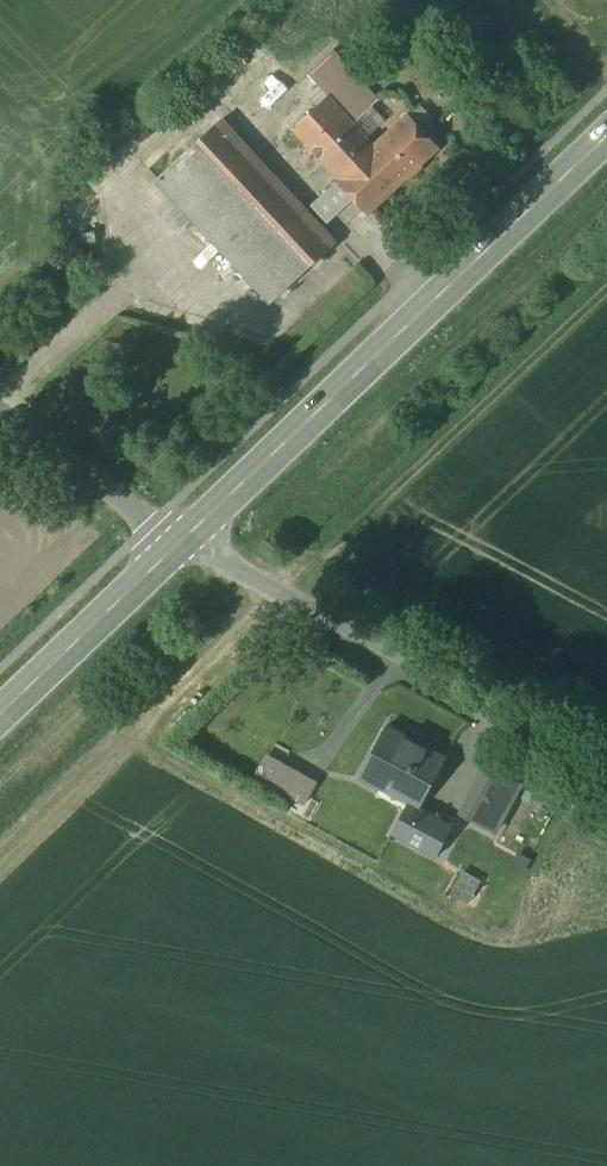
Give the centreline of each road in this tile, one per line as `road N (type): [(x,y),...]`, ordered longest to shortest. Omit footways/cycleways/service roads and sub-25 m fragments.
road 1 (secondary): [(185,537),(606,135)]
road 2 (unclassified): [(606,761),(185,537)]
road 3 (secondary): [(0,714),(185,537)]
road 4 (unclassified): [(0,409),(150,522),(185,537)]

